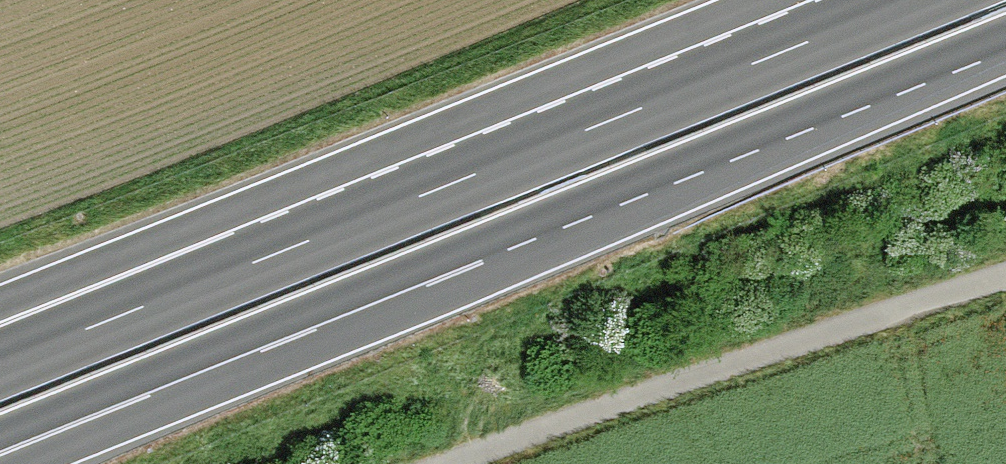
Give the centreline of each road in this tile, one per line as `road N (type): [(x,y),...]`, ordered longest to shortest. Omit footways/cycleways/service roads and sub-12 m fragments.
road 1 (motorway): [(163,369),(1005,33)]
road 2 (motorway): [(910,0),(295,245)]
road 3 (track): [(1005,278),(434,463)]
road 4 (motorway): [(295,245),(0,363)]
road 5 (motorway): [(295,245),(0,326)]
road 6 (motorway): [(0,455),(163,369)]
road 7 (motorway): [(0,434),(163,369)]

